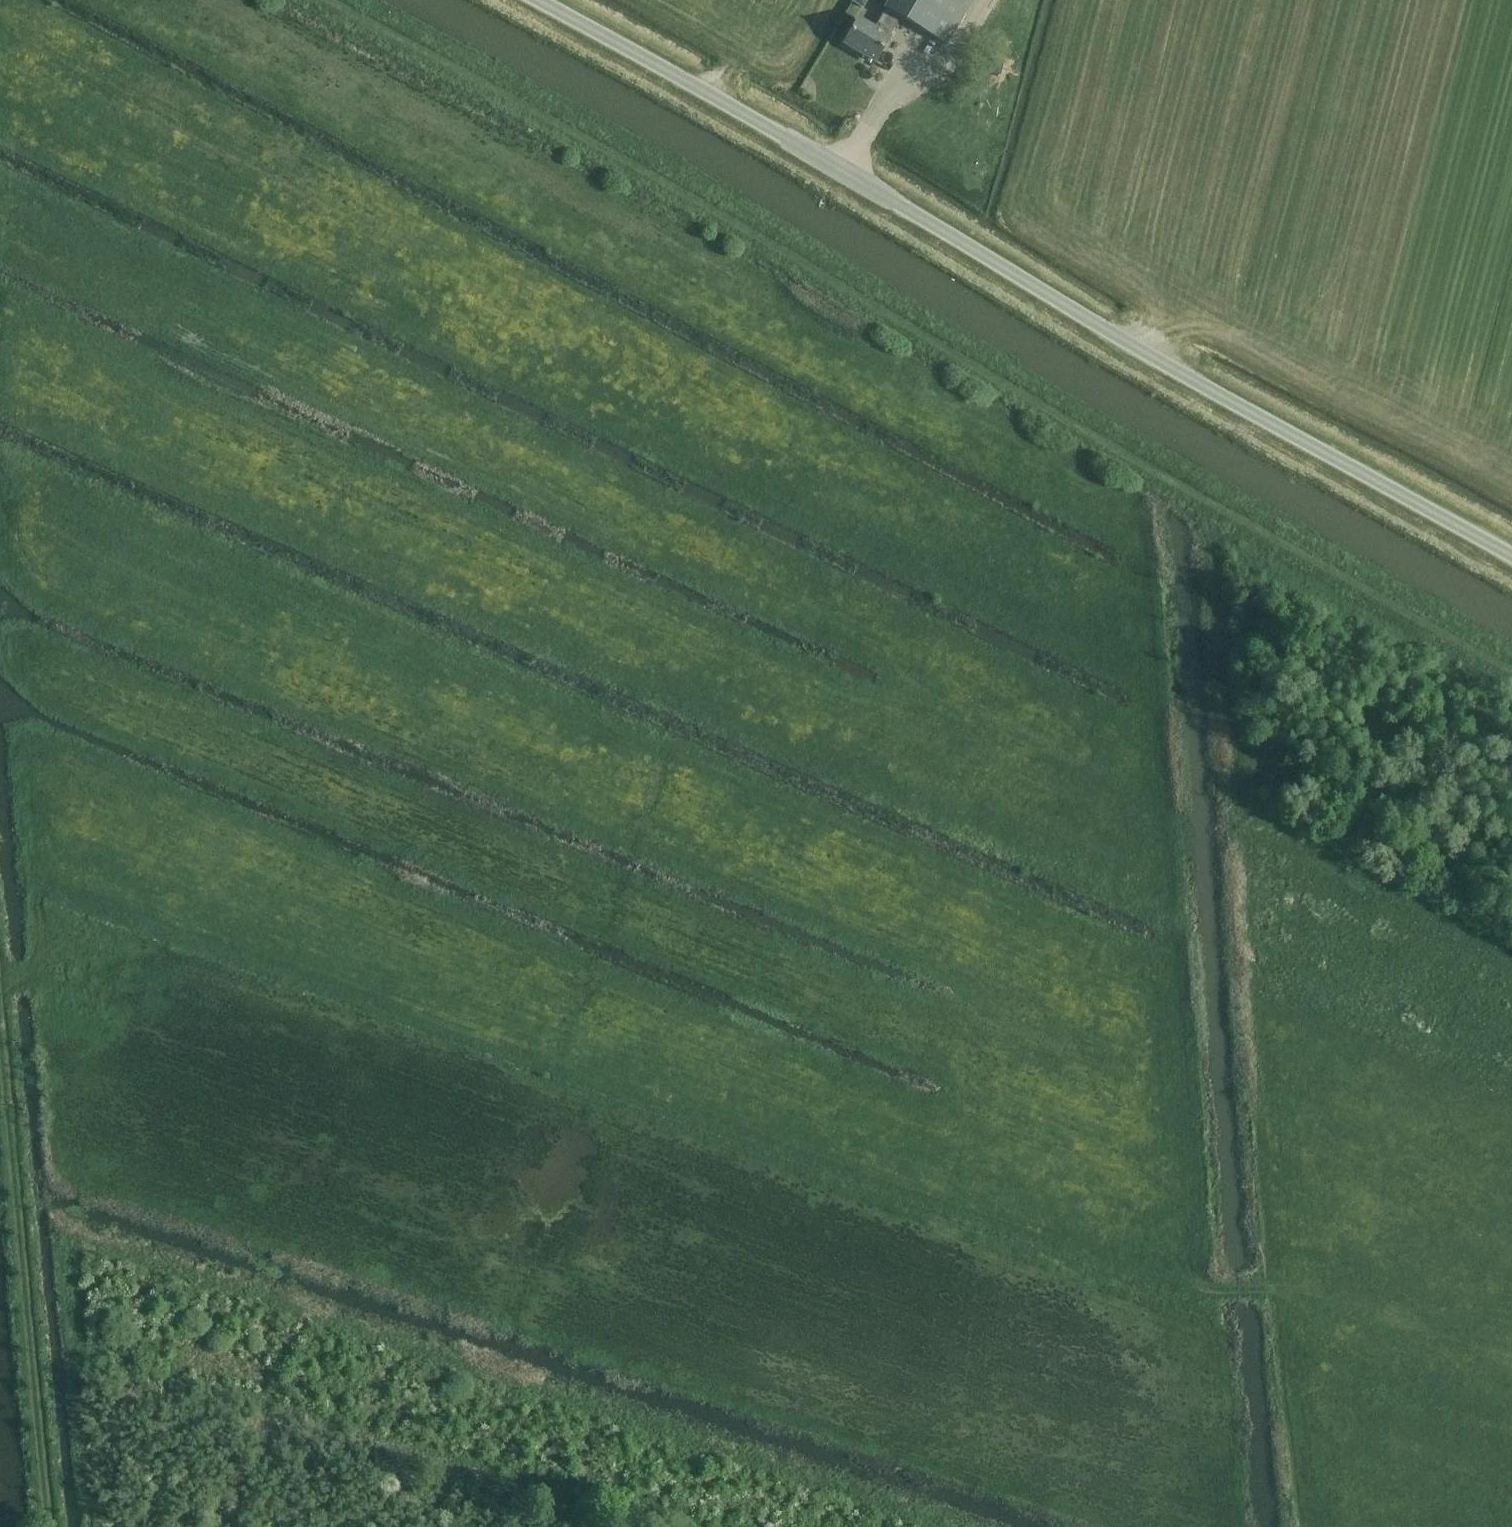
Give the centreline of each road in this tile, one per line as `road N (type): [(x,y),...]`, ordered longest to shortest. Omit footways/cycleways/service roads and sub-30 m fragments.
road 1 (unclassified): [(1511,556),(538,0)]
road 2 (track): [(46,1526),(0,1043)]

